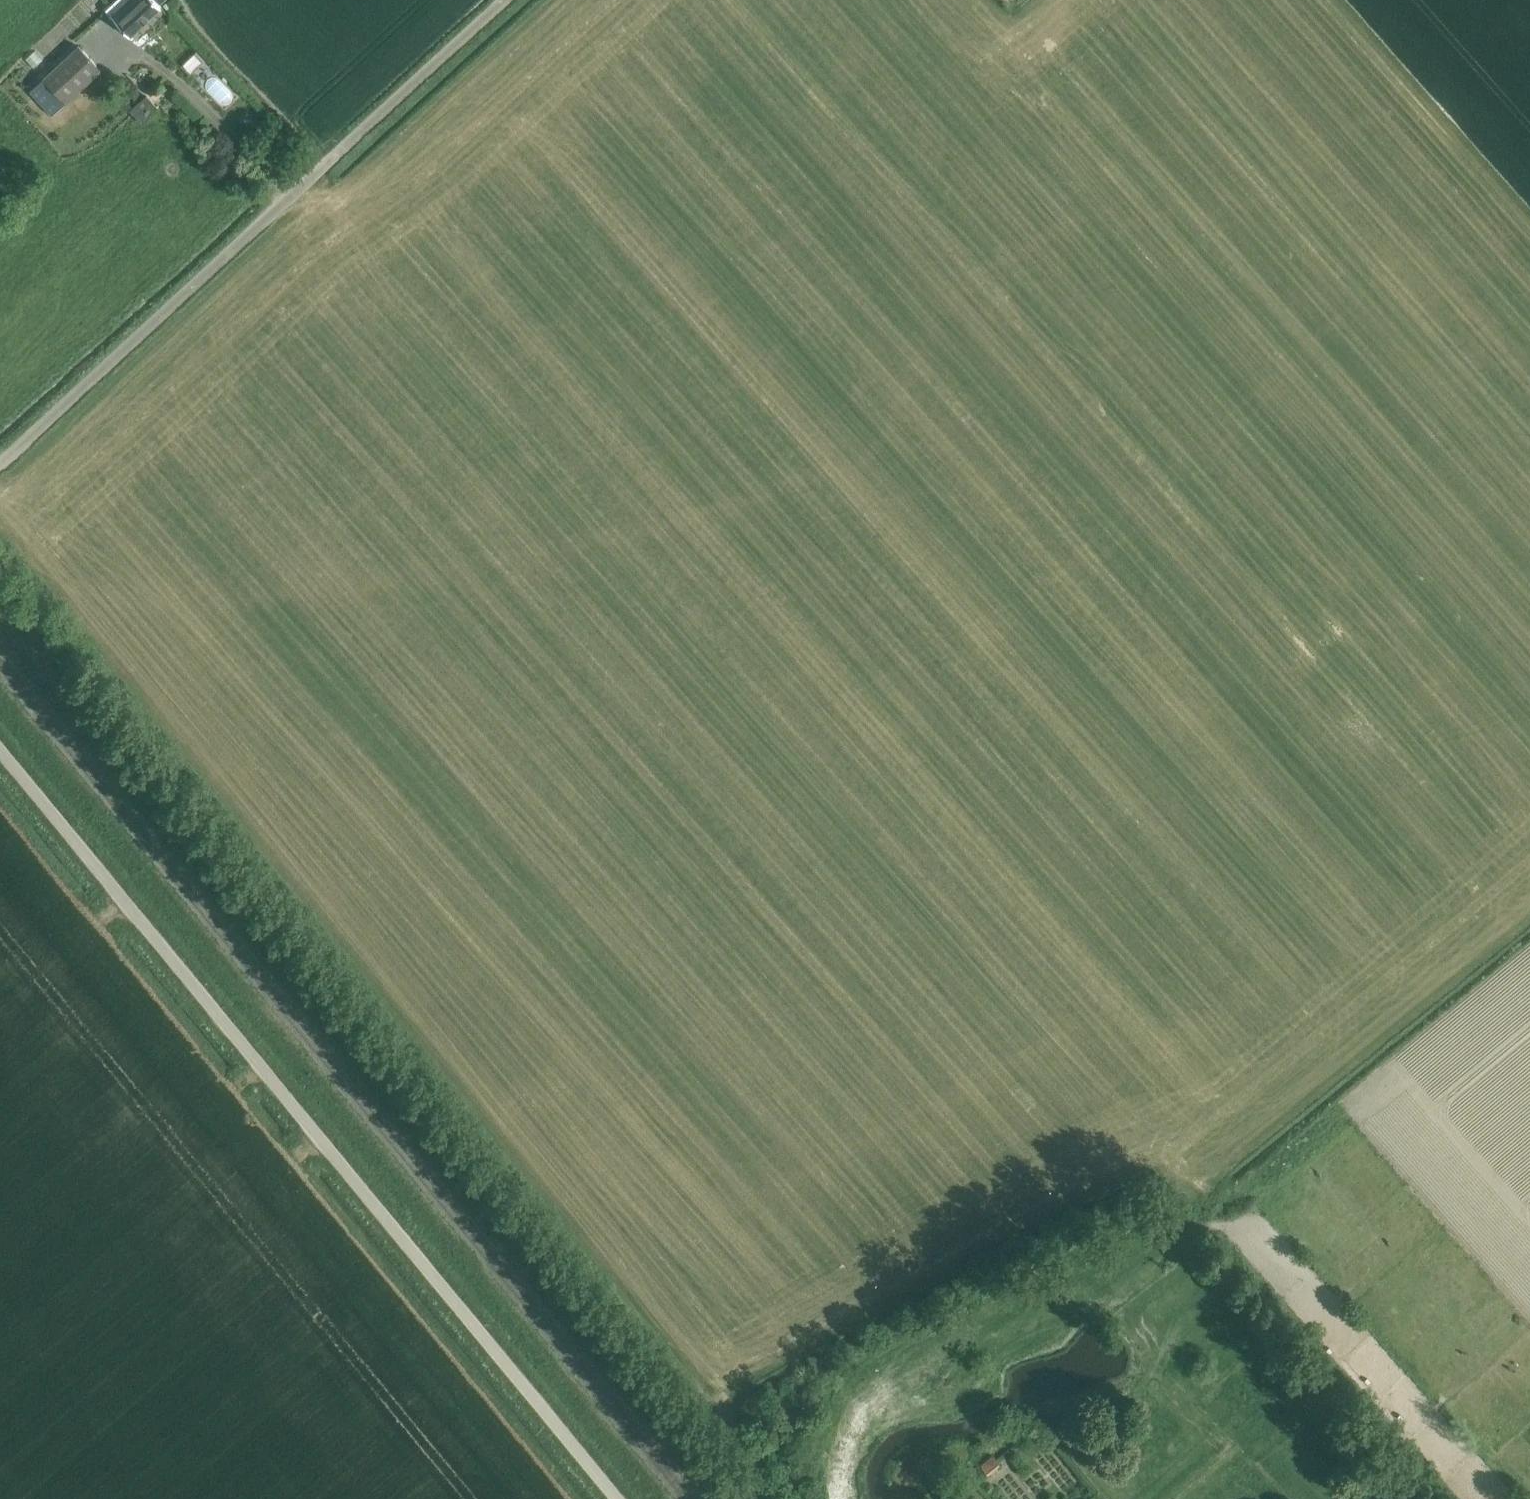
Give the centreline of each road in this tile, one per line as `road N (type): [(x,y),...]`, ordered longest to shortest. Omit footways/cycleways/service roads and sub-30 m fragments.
road 1 (unclassified): [(618,1498),(0,752)]
road 2 (unclassified): [(0,459),(505,0)]

